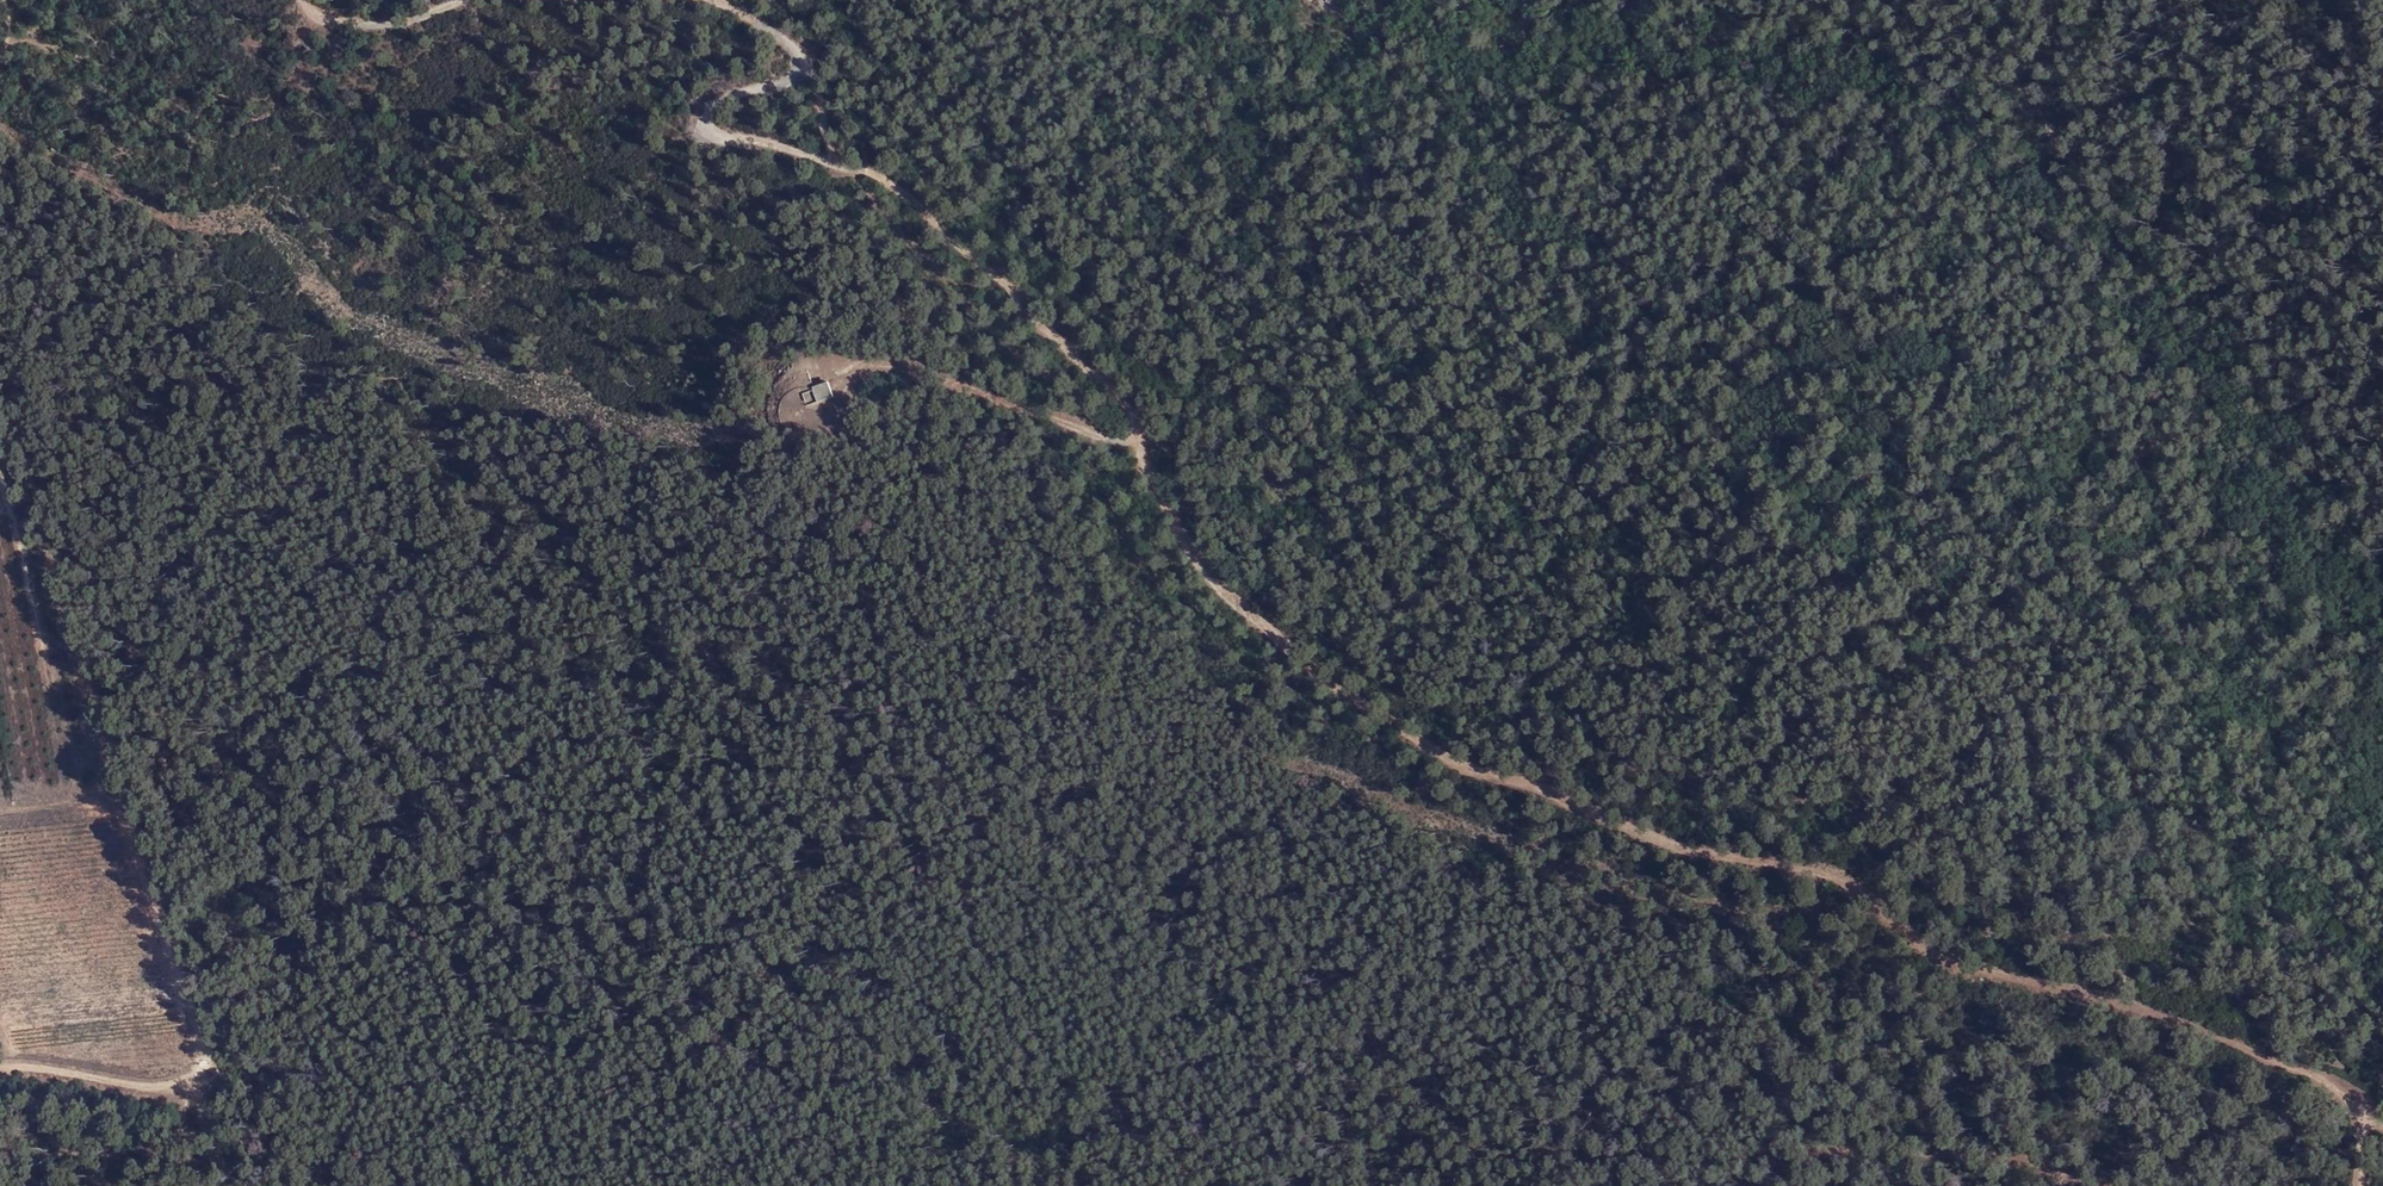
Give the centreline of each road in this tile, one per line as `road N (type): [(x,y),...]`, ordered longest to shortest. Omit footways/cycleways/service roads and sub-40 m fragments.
road 1 (track): [(719,0),(785,38),(796,55),(779,80),(712,103),(704,127),(760,138),(850,173),(871,171),(989,271),(1139,425),(1188,549),(1232,597),(1398,730),(1472,773),(1530,782),(1638,829),(1719,855),(1834,876),(1915,943),(2009,976),(2096,992),(2316,1074),(2347,1095),(2360,1116),(2382,1126)]
road 2 (track): [(0,811),(119,794),(200,1036),(203,1073),(184,1086),(151,1088),(0,1068)]
road 3 (track): [(1146,445),(892,365),(816,364)]
road 4 (track): [(303,0),(321,16),(391,24),(457,0)]

